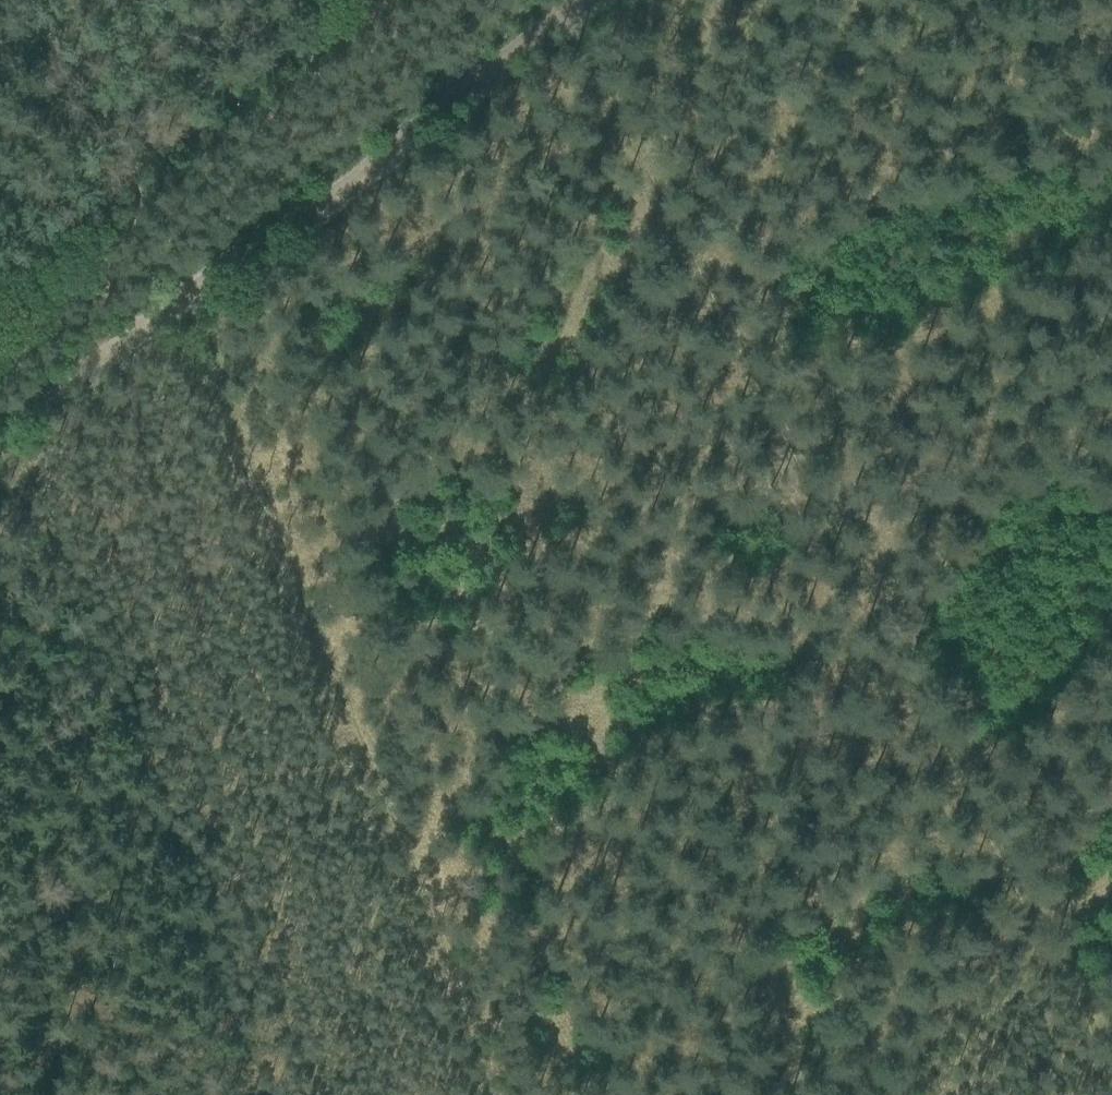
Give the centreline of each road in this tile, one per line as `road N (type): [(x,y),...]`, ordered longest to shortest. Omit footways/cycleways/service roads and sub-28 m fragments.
road 1 (track): [(1105,1094),(553,19)]
road 2 (track): [(0,423),(157,291),(577,0)]

